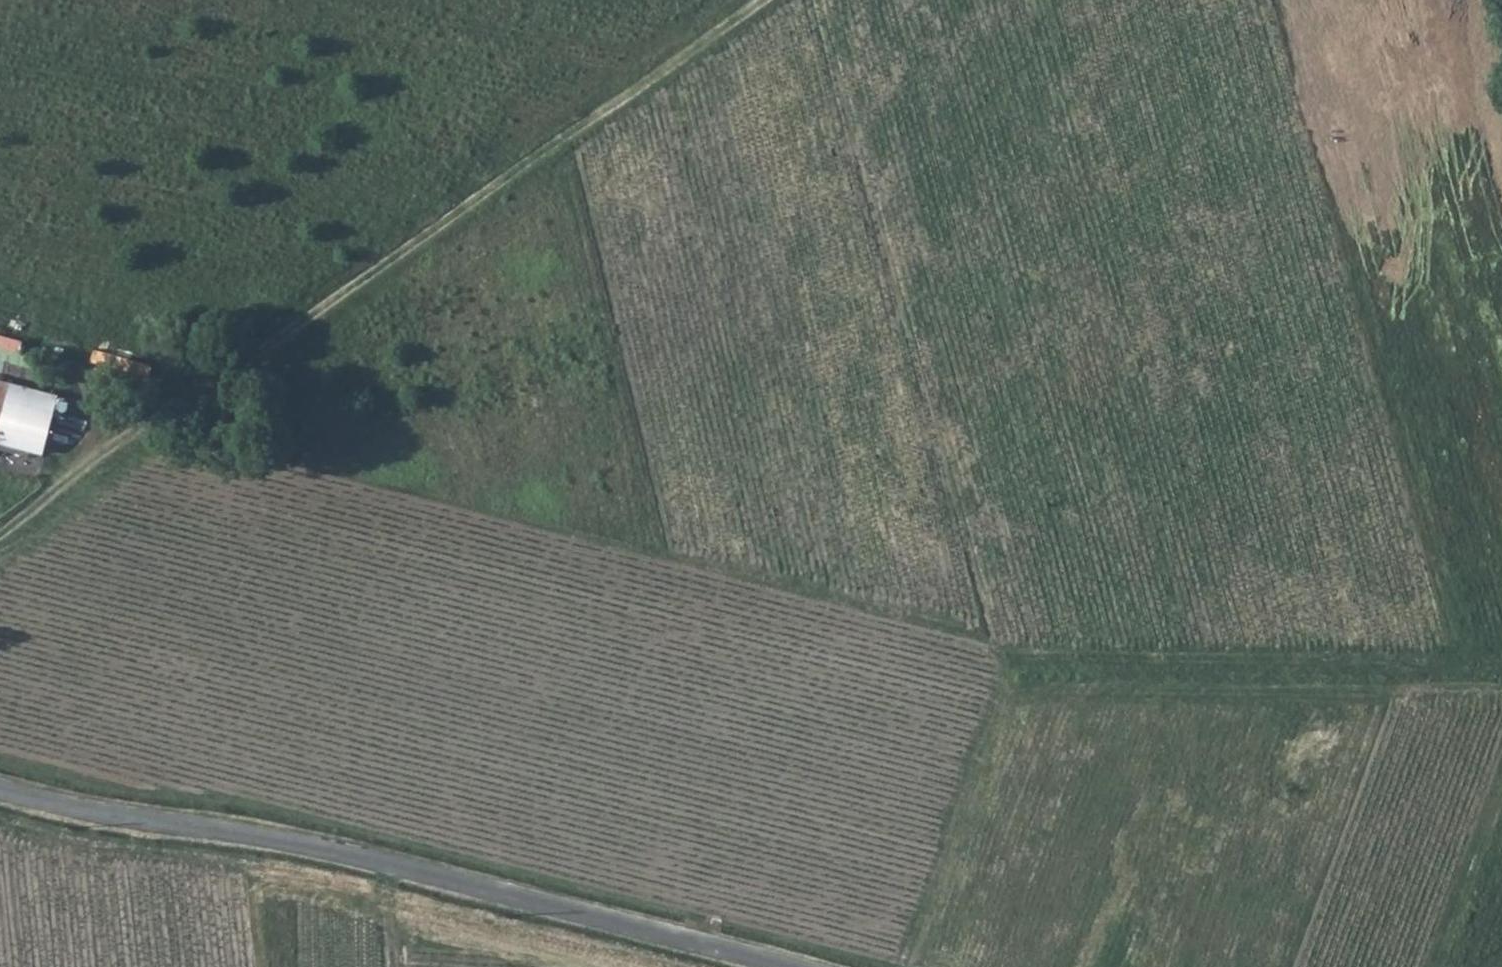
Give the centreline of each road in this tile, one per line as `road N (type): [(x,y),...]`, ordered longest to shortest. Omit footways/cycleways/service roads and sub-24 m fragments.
road 1 (track): [(0,543),(758,0)]
road 2 (residential): [(783,966),(264,832),(93,812),(0,785)]

